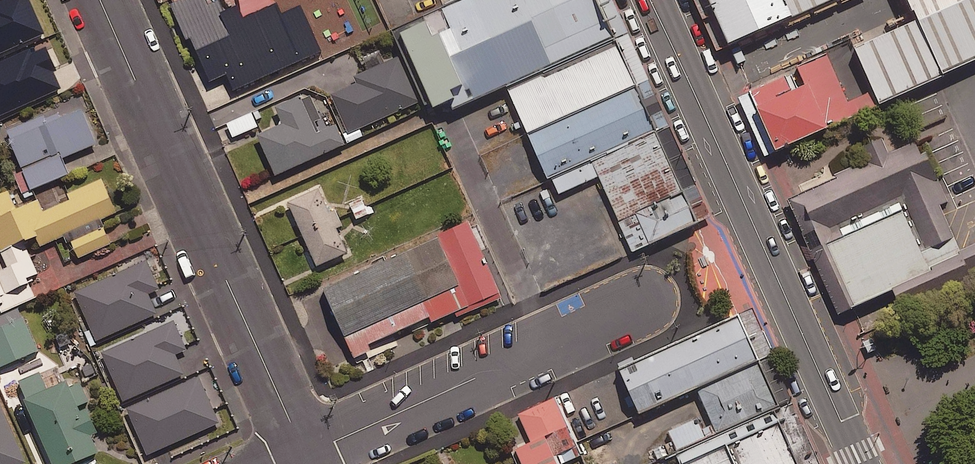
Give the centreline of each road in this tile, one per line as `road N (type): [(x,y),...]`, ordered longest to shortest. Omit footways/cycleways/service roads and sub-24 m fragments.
road 1 (primary): [(653,0),(861,463)]
road 2 (residential): [(305,454),(101,0)]
road 3 (residential): [(305,454),(644,302)]

